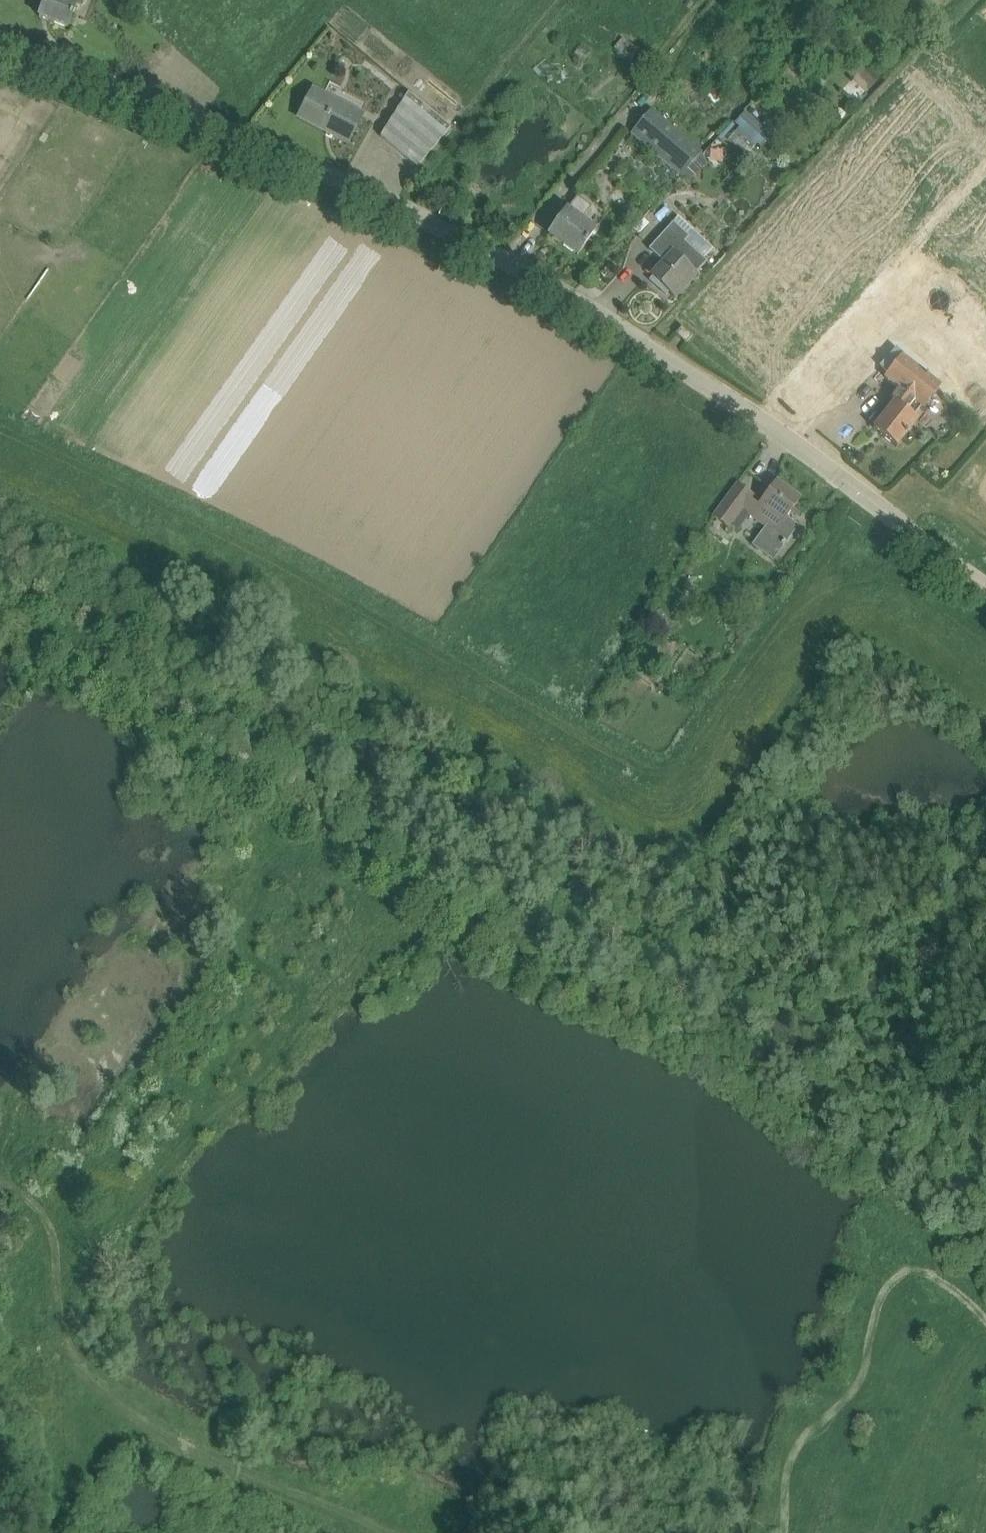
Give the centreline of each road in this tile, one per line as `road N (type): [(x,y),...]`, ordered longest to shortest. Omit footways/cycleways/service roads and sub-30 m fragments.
road 1 (unclassified): [(985,587),(788,439),(455,232),(115,82),(0,41)]

